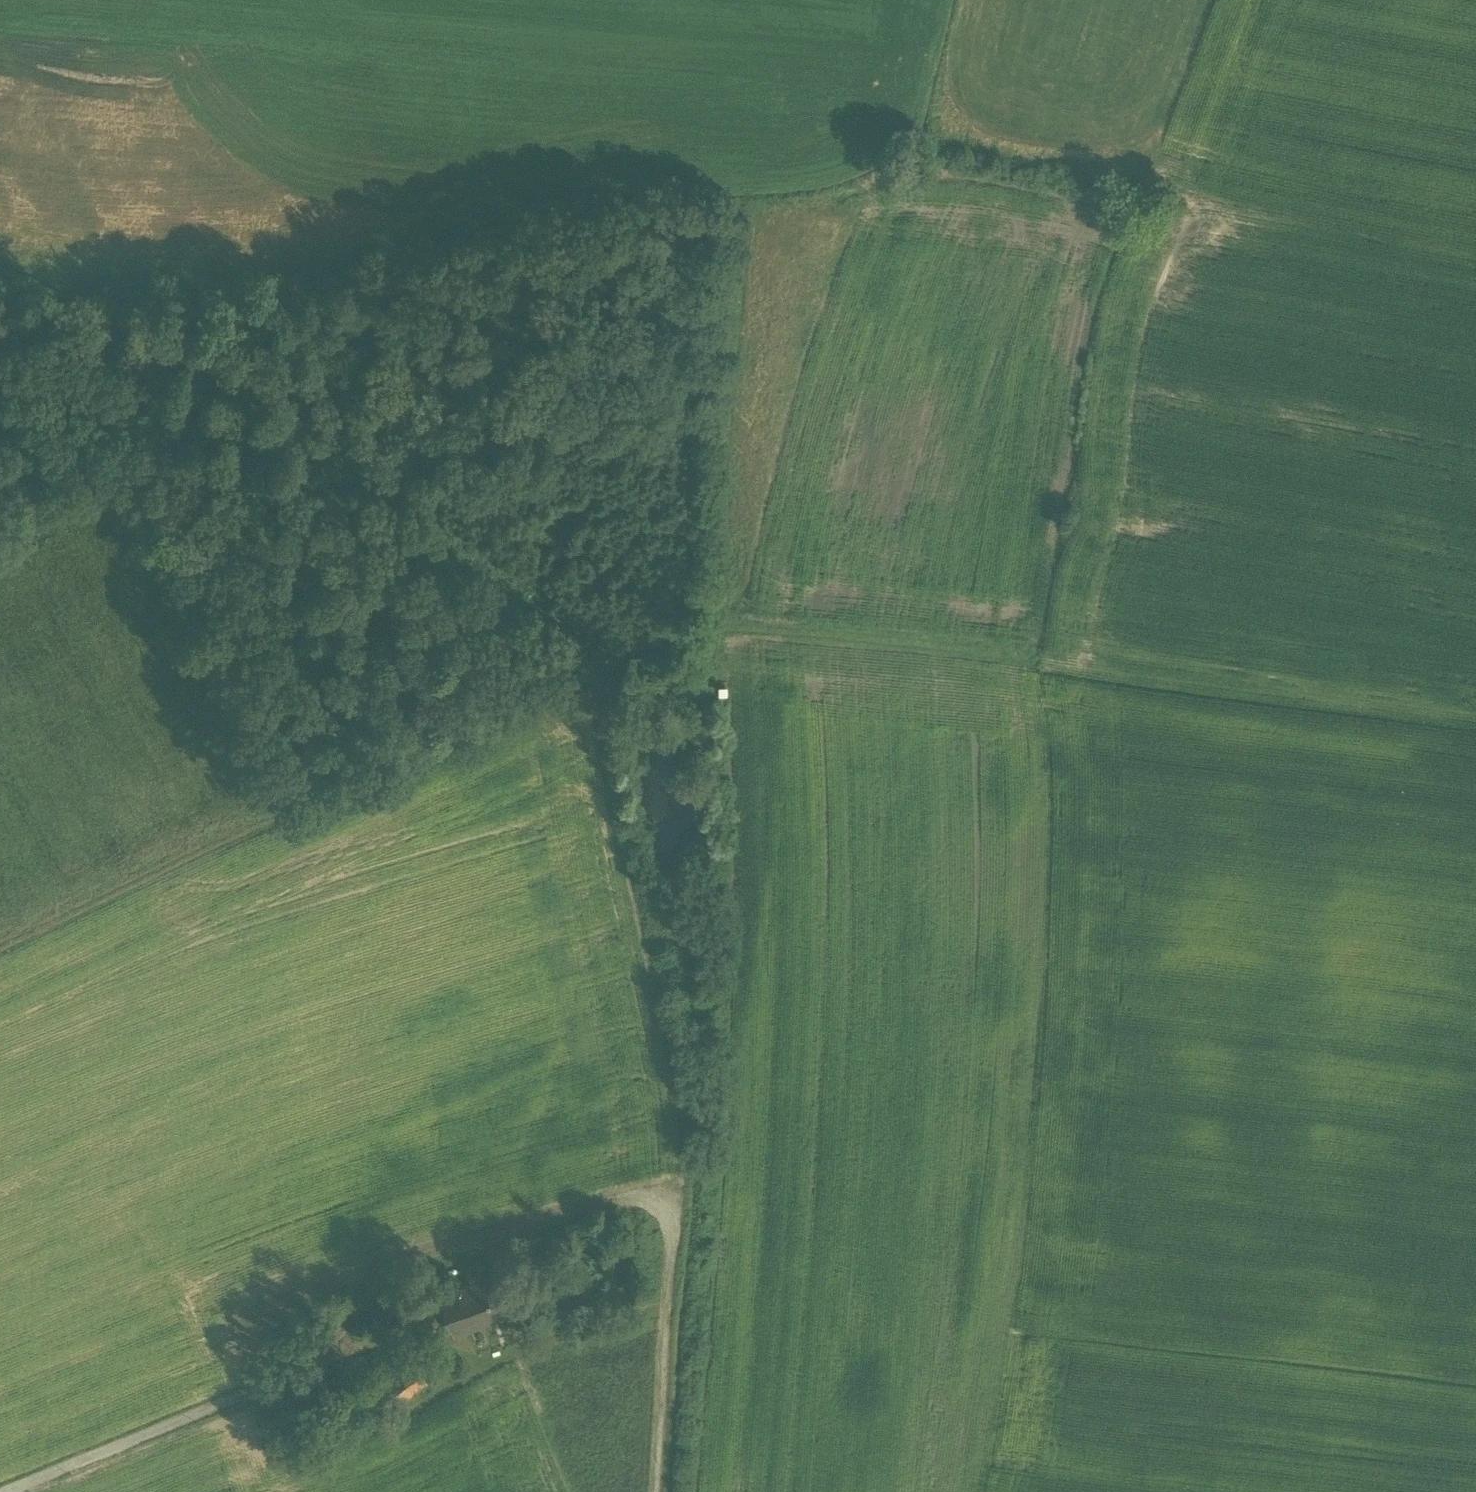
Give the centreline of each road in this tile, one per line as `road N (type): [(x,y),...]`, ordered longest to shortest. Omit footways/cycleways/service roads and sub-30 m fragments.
road 1 (track): [(0,947),(458,724),(717,620),(1056,658)]
road 2 (track): [(253,1392),(283,1443),(323,1446),(379,1429),(500,1358),(581,1328),(717,1303)]
road 3 (track): [(1,1491),(418,1325)]
road 4 (track): [(0,279),(313,293)]

